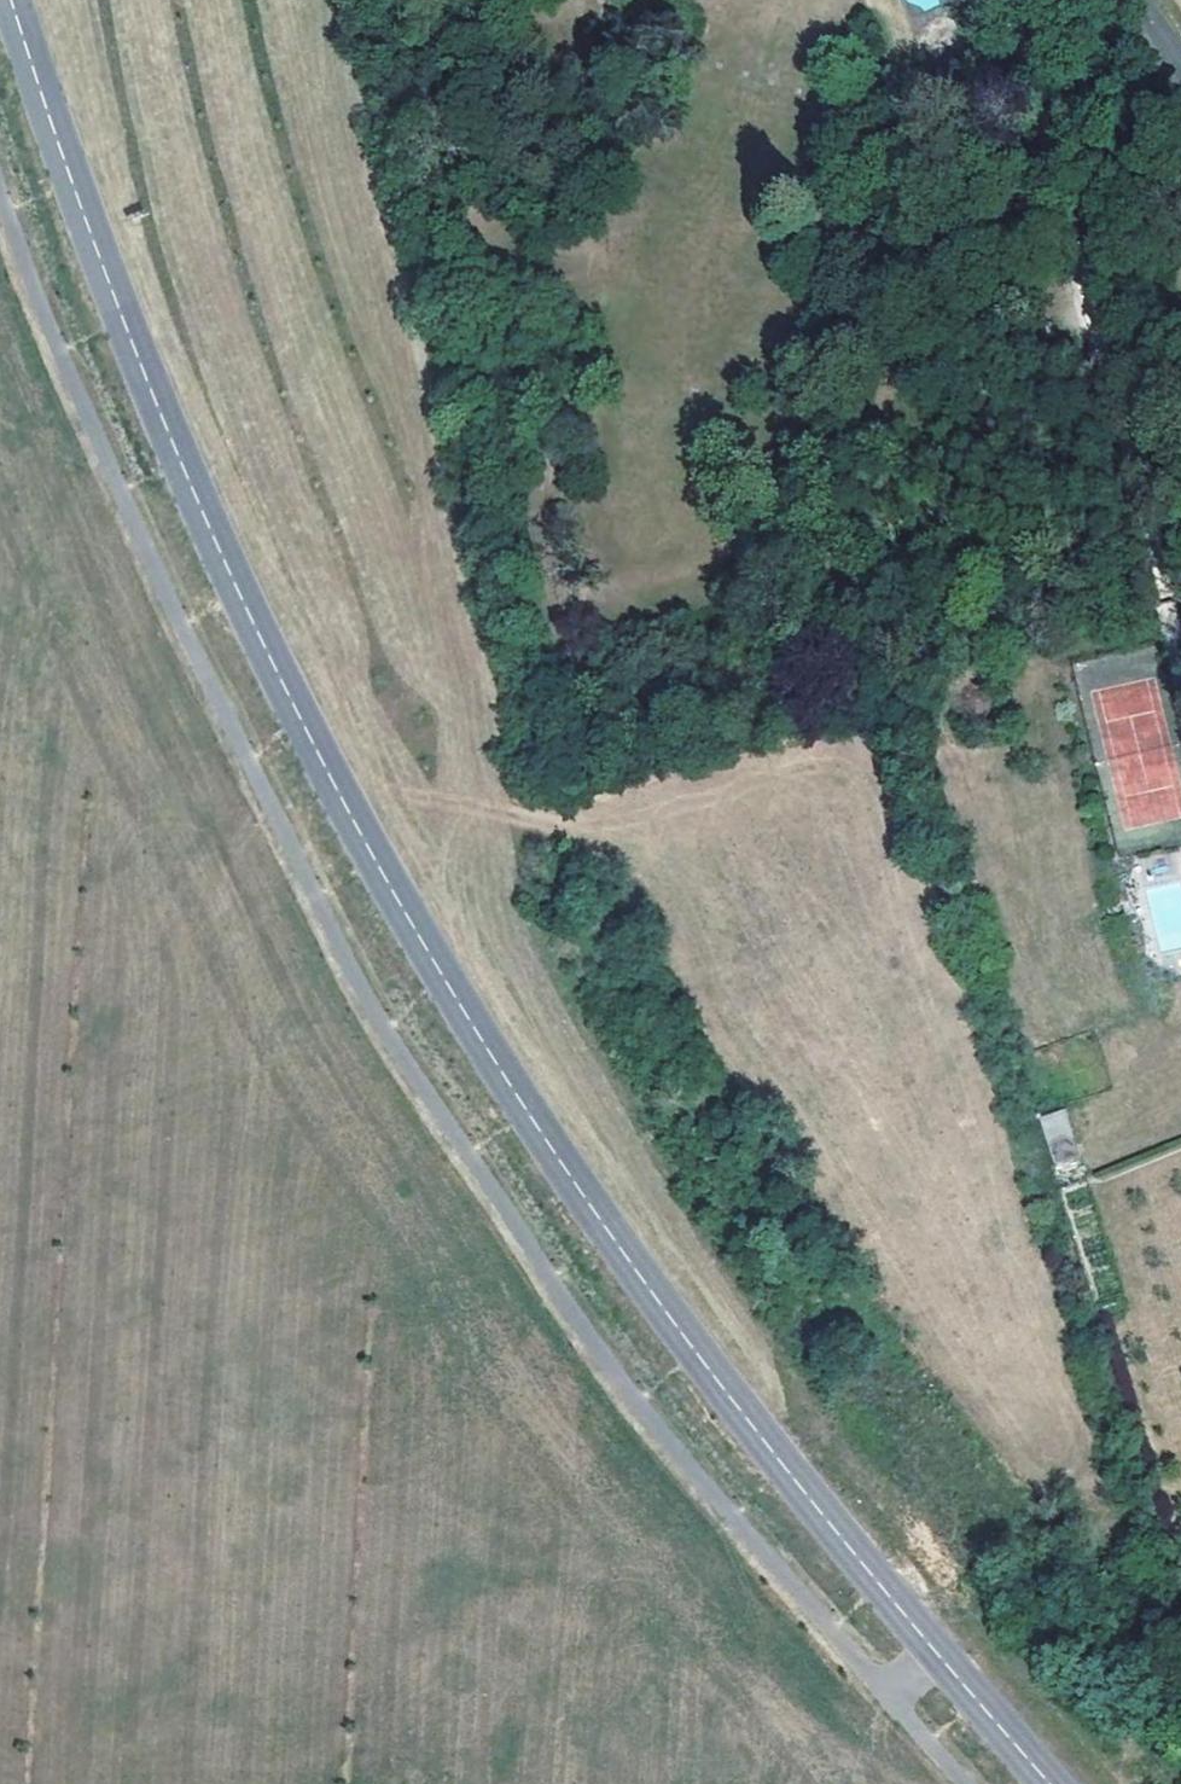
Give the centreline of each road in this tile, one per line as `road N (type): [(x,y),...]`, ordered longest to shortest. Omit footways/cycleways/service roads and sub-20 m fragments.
road 1 (secondary): [(12,0),(117,303),(239,593),(457,1000),(697,1354),(1050,1783)]

